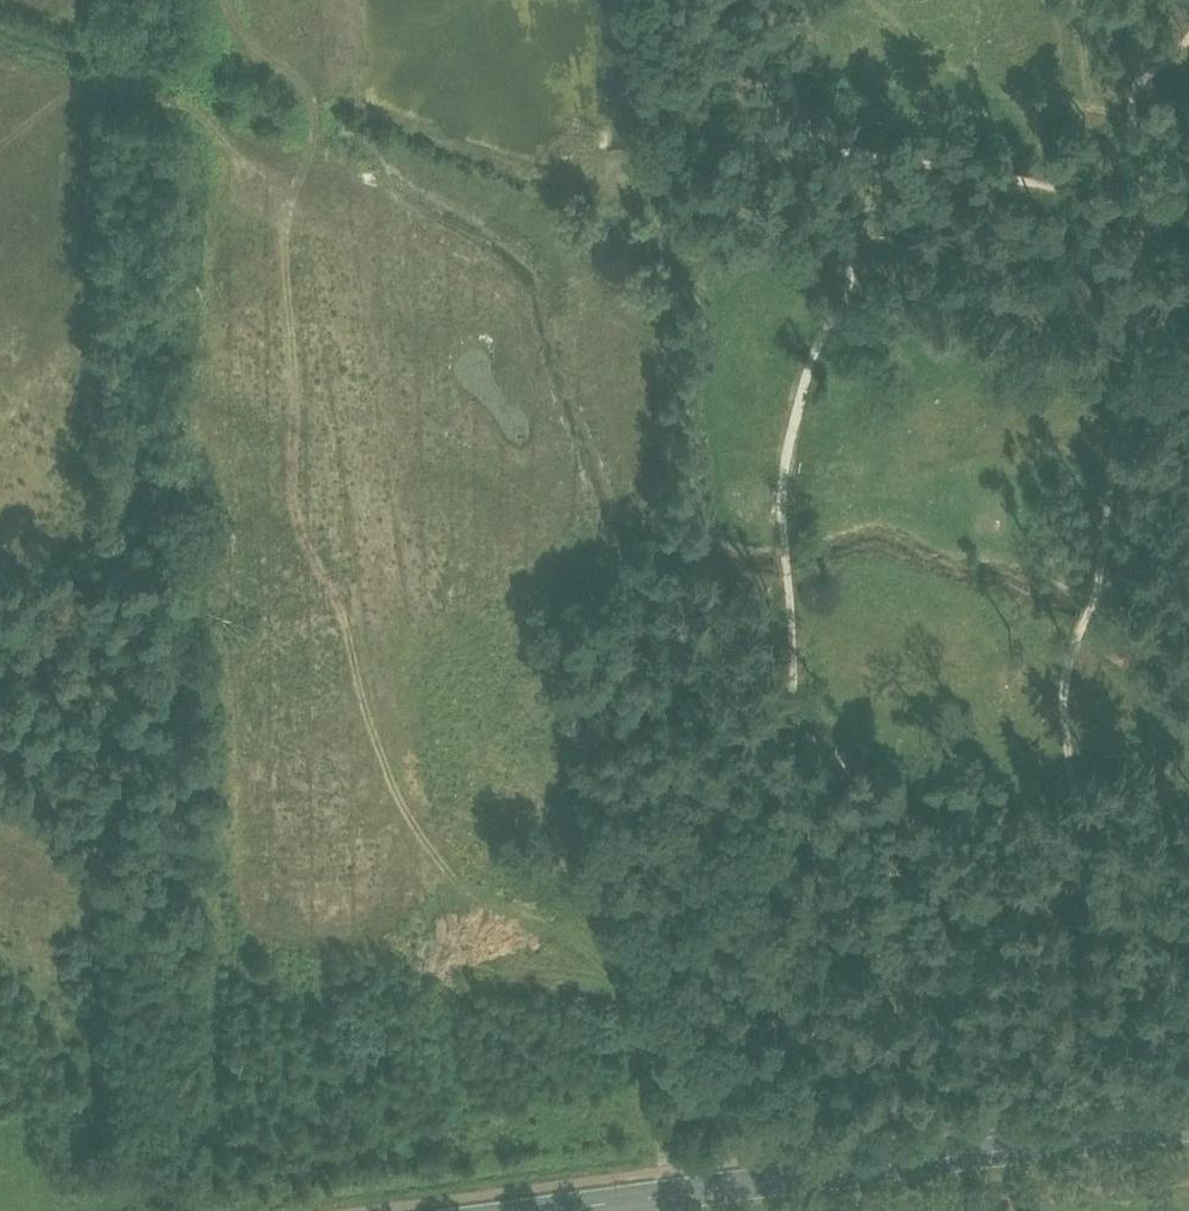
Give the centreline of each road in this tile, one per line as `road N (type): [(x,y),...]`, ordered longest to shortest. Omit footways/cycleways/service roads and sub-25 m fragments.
road 1 (tertiary): [(566,1210),(1188,1128)]

